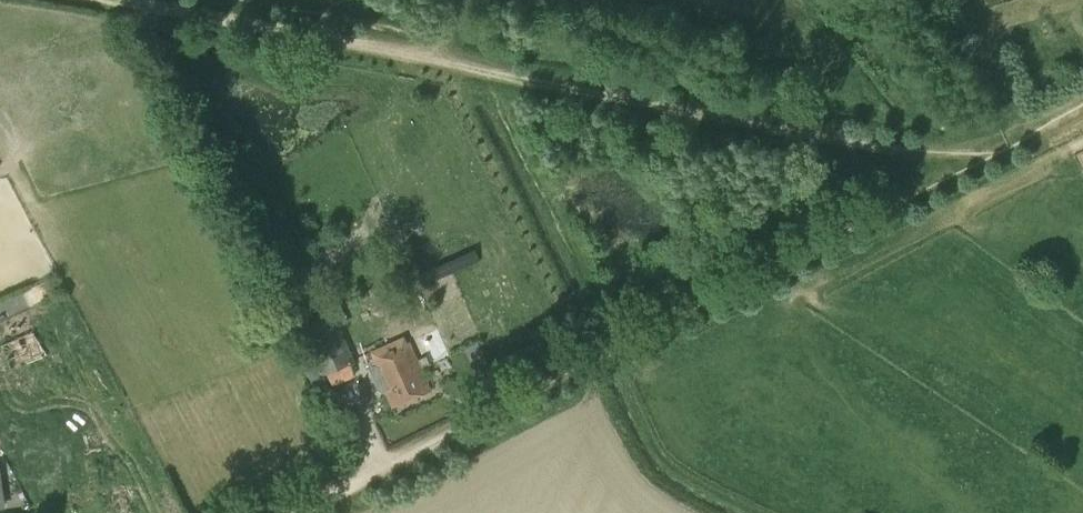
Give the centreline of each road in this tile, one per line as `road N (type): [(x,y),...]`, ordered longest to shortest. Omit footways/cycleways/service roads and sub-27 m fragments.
road 1 (track): [(121,0),(894,148),(992,152)]
road 2 (track): [(297,512),(1082,104)]

